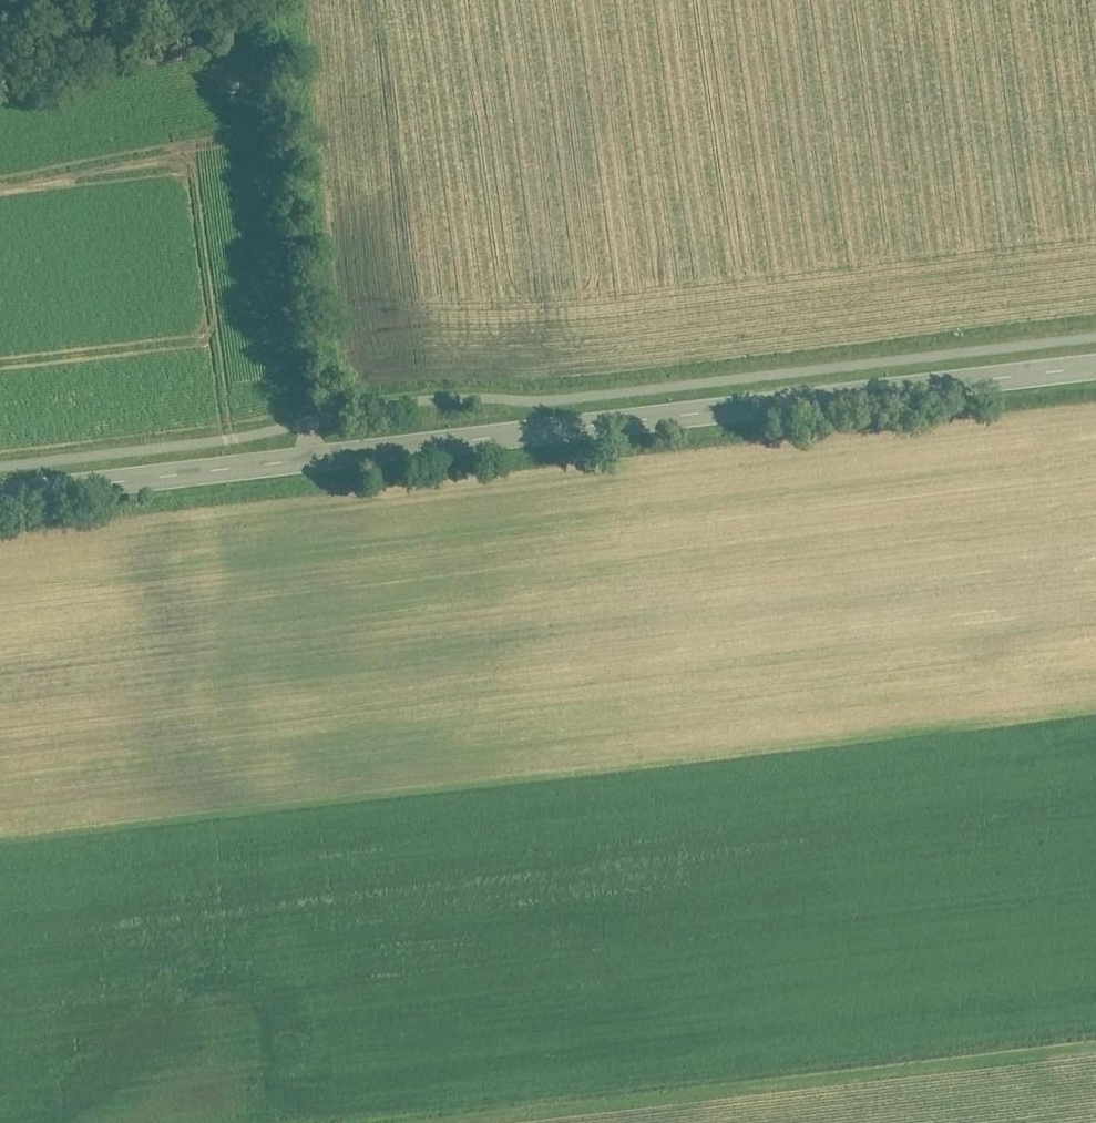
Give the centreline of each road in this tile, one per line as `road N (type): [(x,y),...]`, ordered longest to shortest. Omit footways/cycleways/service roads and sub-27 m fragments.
road 1 (tertiary): [(0,495),(1095,370)]

